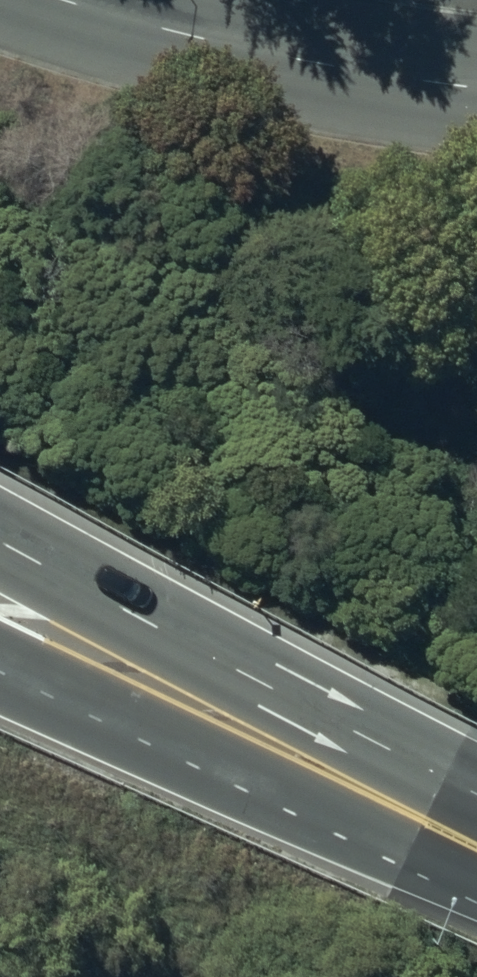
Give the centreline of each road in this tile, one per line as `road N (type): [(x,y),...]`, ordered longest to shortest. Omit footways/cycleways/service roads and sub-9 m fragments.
road 1 (trunk): [(0,539),(476,790)]
road 2 (trunk): [(476,870),(410,851),(0,656)]
road 3 (tertiary): [(61,0),(286,65),(472,90)]

